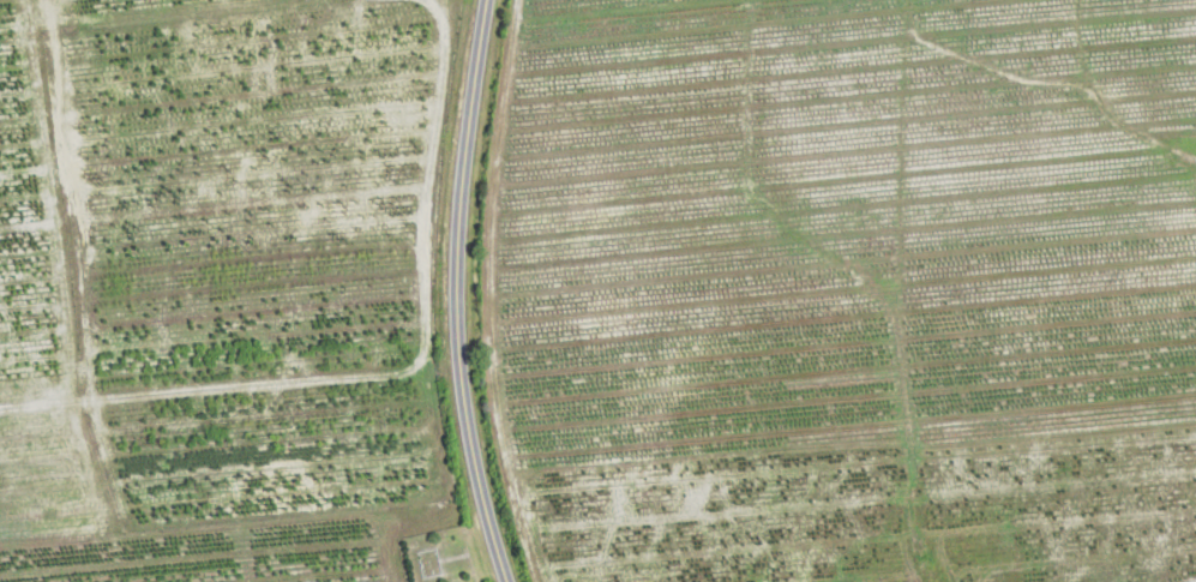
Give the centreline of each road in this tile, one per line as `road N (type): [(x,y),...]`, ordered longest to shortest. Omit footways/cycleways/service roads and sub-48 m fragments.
road 1 (residential): [(505,581),(476,481),(456,326),(459,188),(488,0)]

